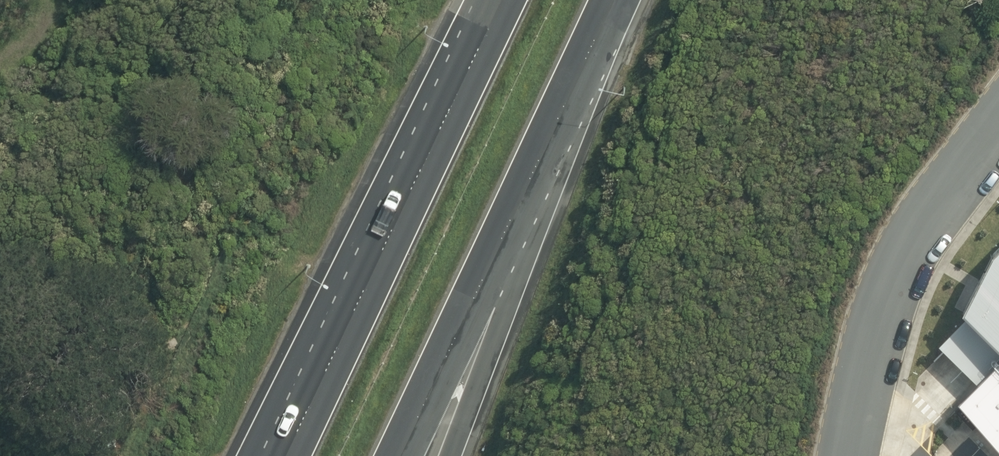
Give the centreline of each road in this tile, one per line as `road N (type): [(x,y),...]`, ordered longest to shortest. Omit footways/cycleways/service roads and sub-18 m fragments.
road 1 (motorway): [(273,455),(502,0)]
road 2 (motorway): [(586,60),(398,455)]
road 3 (motorway): [(586,60),(505,318),(450,455)]
road 4 (unclassified): [(998,122),(895,278),(849,455)]

